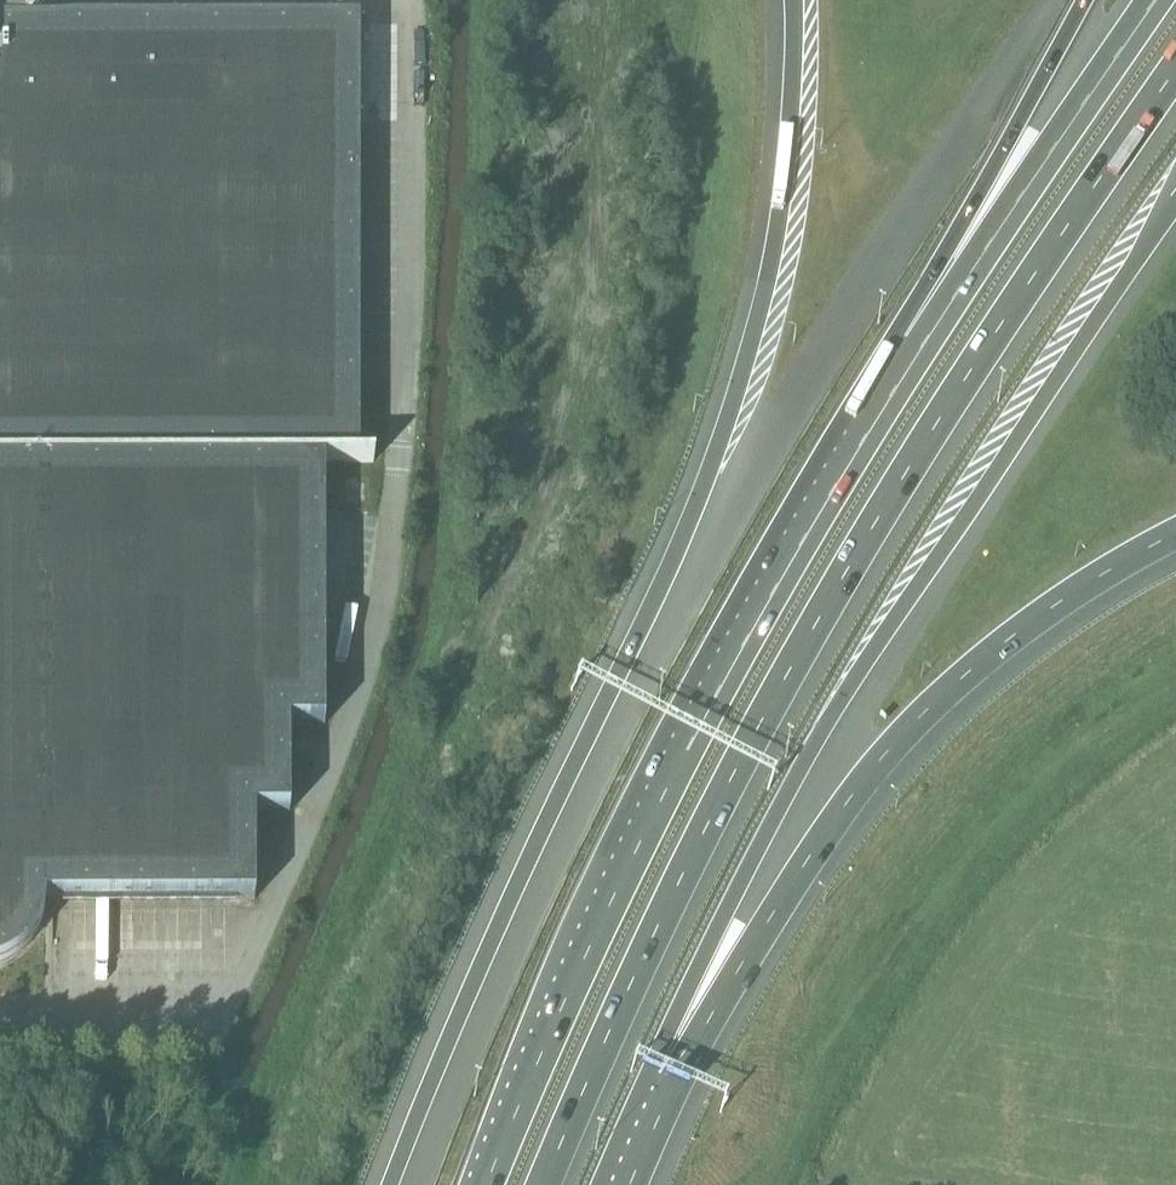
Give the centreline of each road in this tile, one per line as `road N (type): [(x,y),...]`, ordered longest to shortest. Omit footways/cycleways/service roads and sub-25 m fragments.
road 1 (motorway): [(544,1184),(681,881),(810,634),(1021,296),(1175,71)]
road 2 (motorway): [(796,0),(800,138),(780,260),(746,373),(689,524),(538,841),(390,1184)]
road 3 (motorway): [(659,1074),(704,960),(801,772),(1175,188)]
road 4 (motorway): [(923,344),(701,723),(567,995),(487,1184)]
road 5 (motorway): [(659,1074),(884,755),(1000,648),(1175,533)]
road 6 (motorway): [(1158,0),(923,344)]
road 7 (motorway): [(1085,0),(1019,122),(923,344)]

